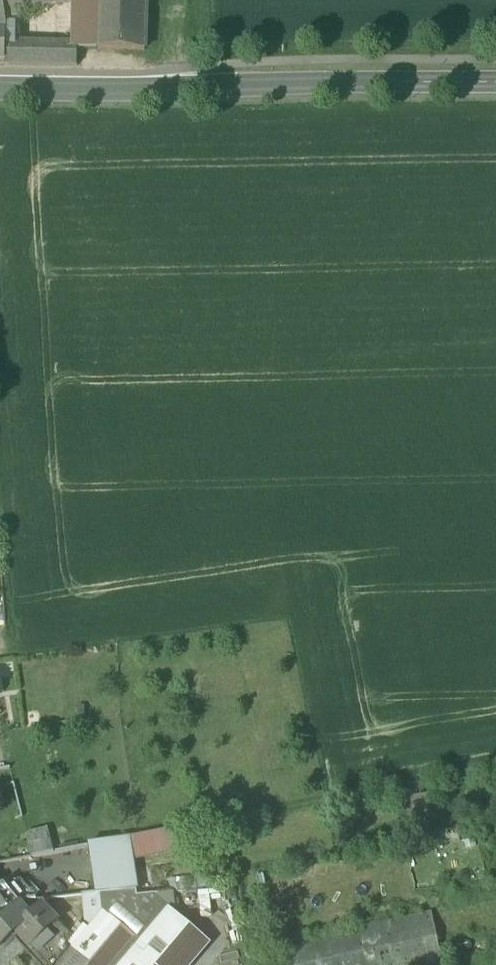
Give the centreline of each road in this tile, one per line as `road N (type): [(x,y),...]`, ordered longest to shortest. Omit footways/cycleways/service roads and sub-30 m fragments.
road 1 (tertiary): [(0,89),(495,83)]

